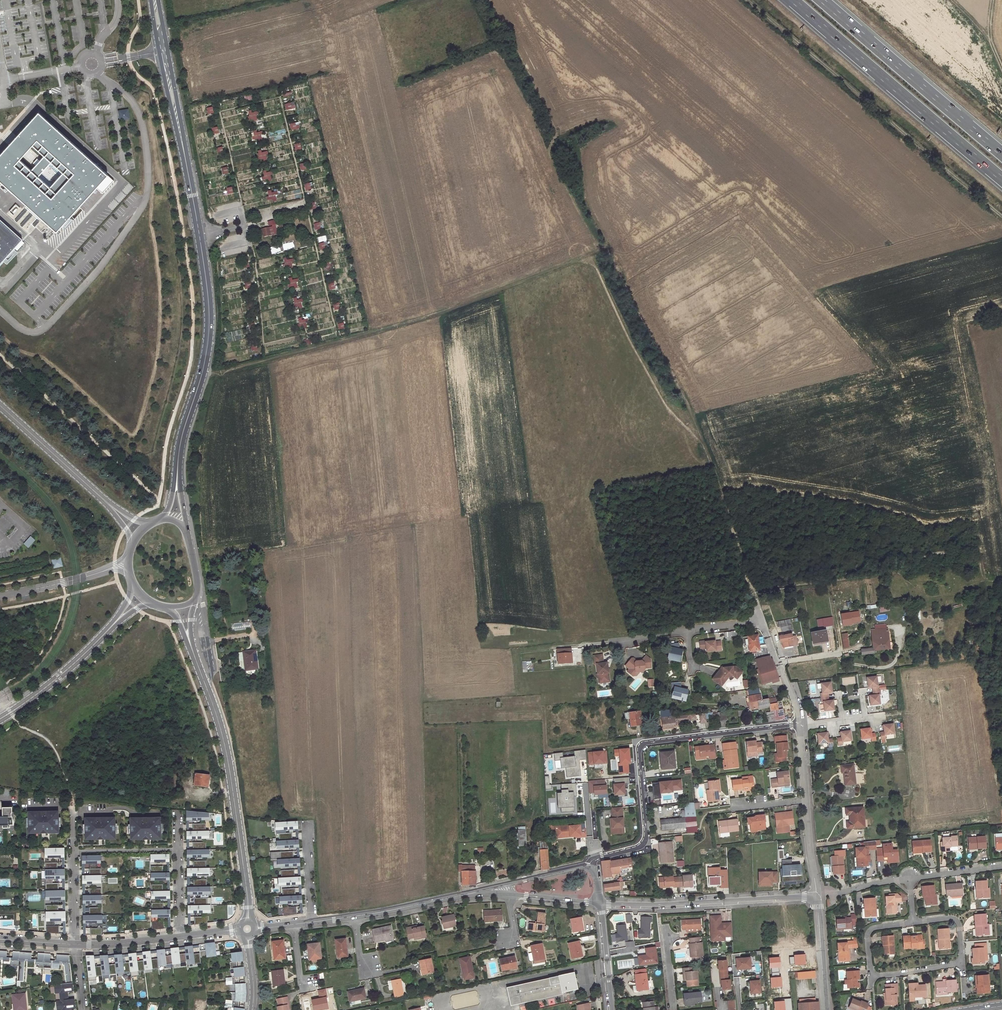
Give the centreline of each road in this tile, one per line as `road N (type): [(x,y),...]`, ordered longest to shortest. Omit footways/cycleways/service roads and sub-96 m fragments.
road 1 (tertiary): [(156,0),(209,312),(177,464)]
road 2 (track): [(747,0),(1001,216)]
road 3 (residential): [(594,856),(643,845),(643,744),(800,724)]
road 4 (motorway): [(793,0),(1001,179)]
road 5 (tertiary): [(247,921),(230,764),(199,668)]
road 6 (motorway): [(1001,154),(822,0)]
road 7 (residential): [(816,896),(600,903)]
road 8 (track): [(594,644),(494,657),(483,672),(428,686),(416,702)]
road 9 (unclassified): [(0,406),(112,507)]
road 10 (tertiary): [(0,719),(109,629)]
road 11 (residential): [(355,916),(477,892)]

